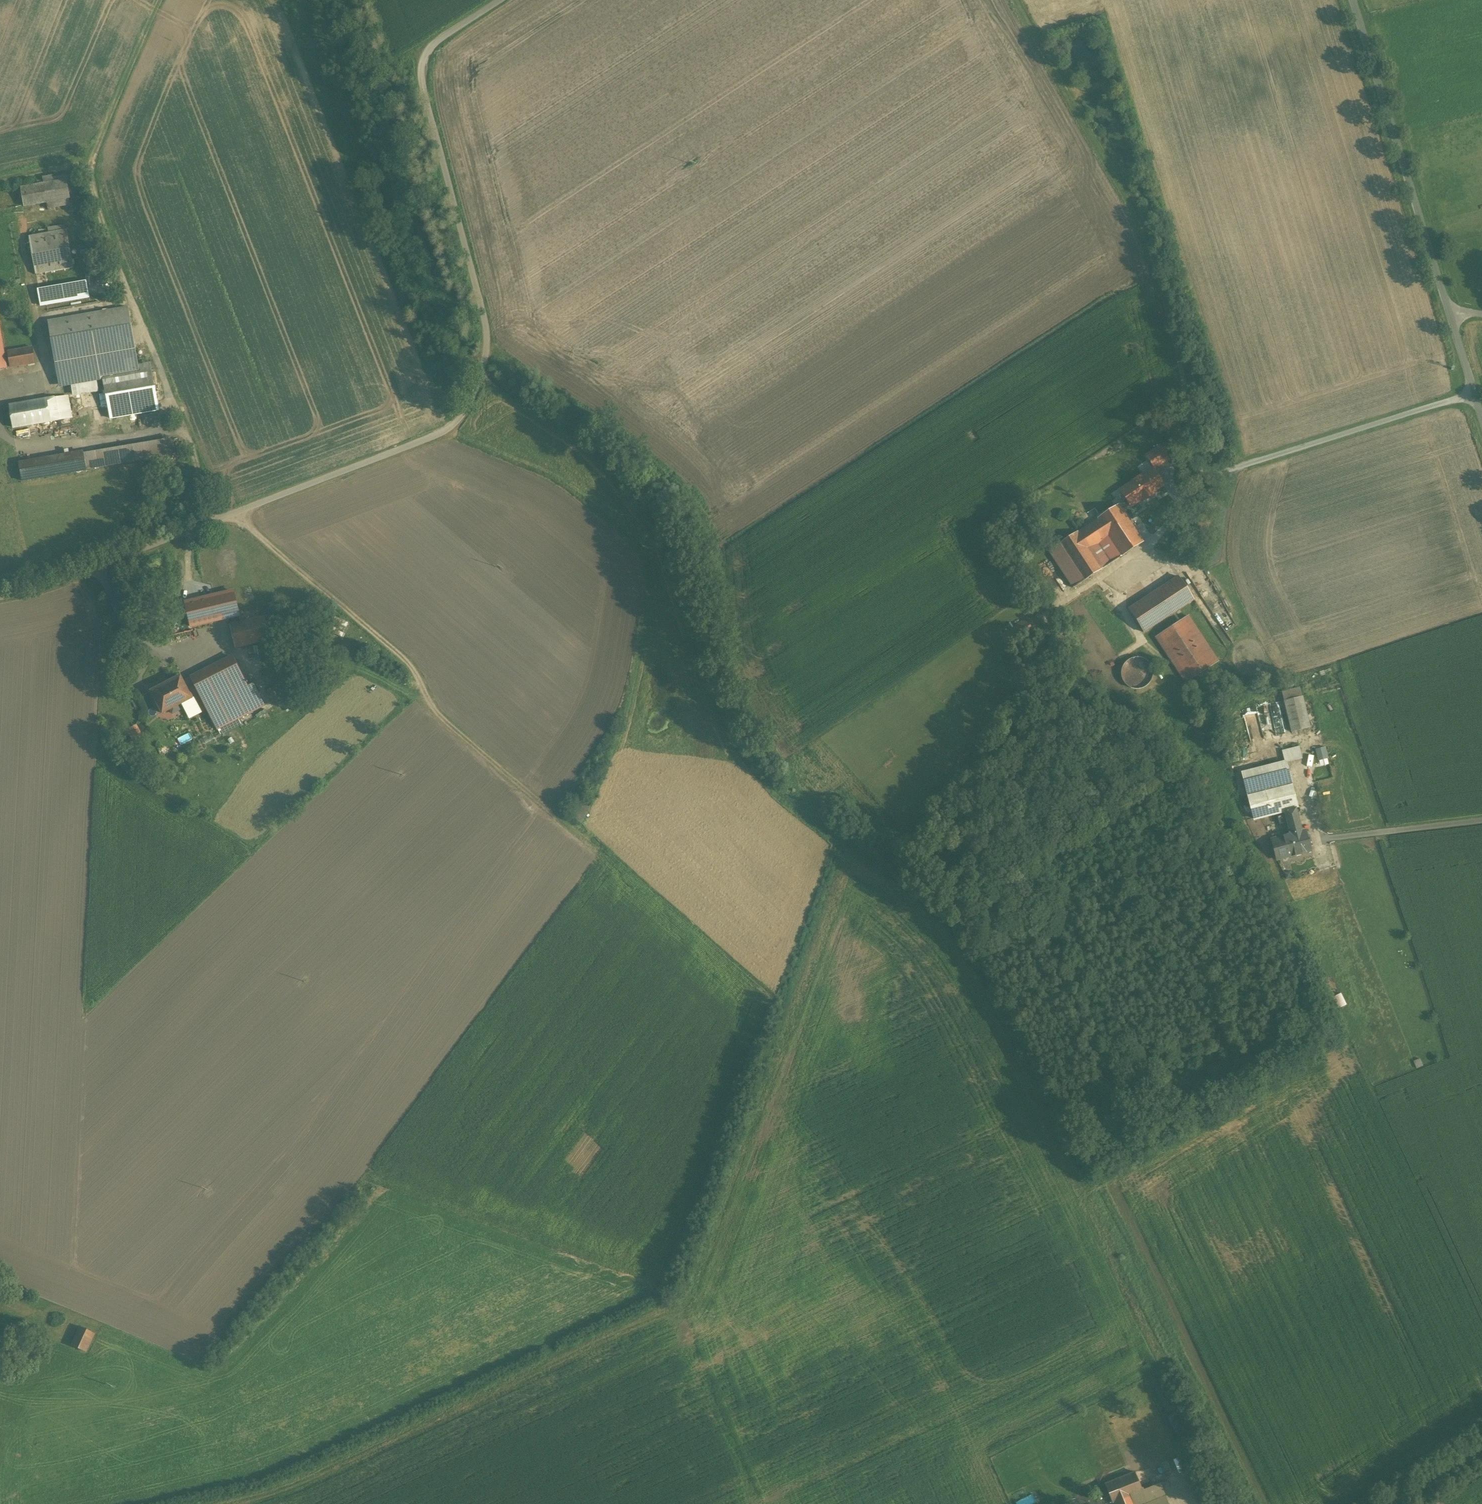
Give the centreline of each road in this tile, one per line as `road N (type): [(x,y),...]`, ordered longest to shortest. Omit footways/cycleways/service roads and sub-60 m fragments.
road 1 (unclassified): [(509,0),(442,48),(424,86),(484,321),(479,383),(459,419),(437,435),(0,597)]
road 2 (track): [(219,519),(90,179),(161,0)]
road 3 (track): [(230,515),(409,663),(446,722),(556,812)]
road 4 (unclassified): [(1451,318),(1353,0)]

